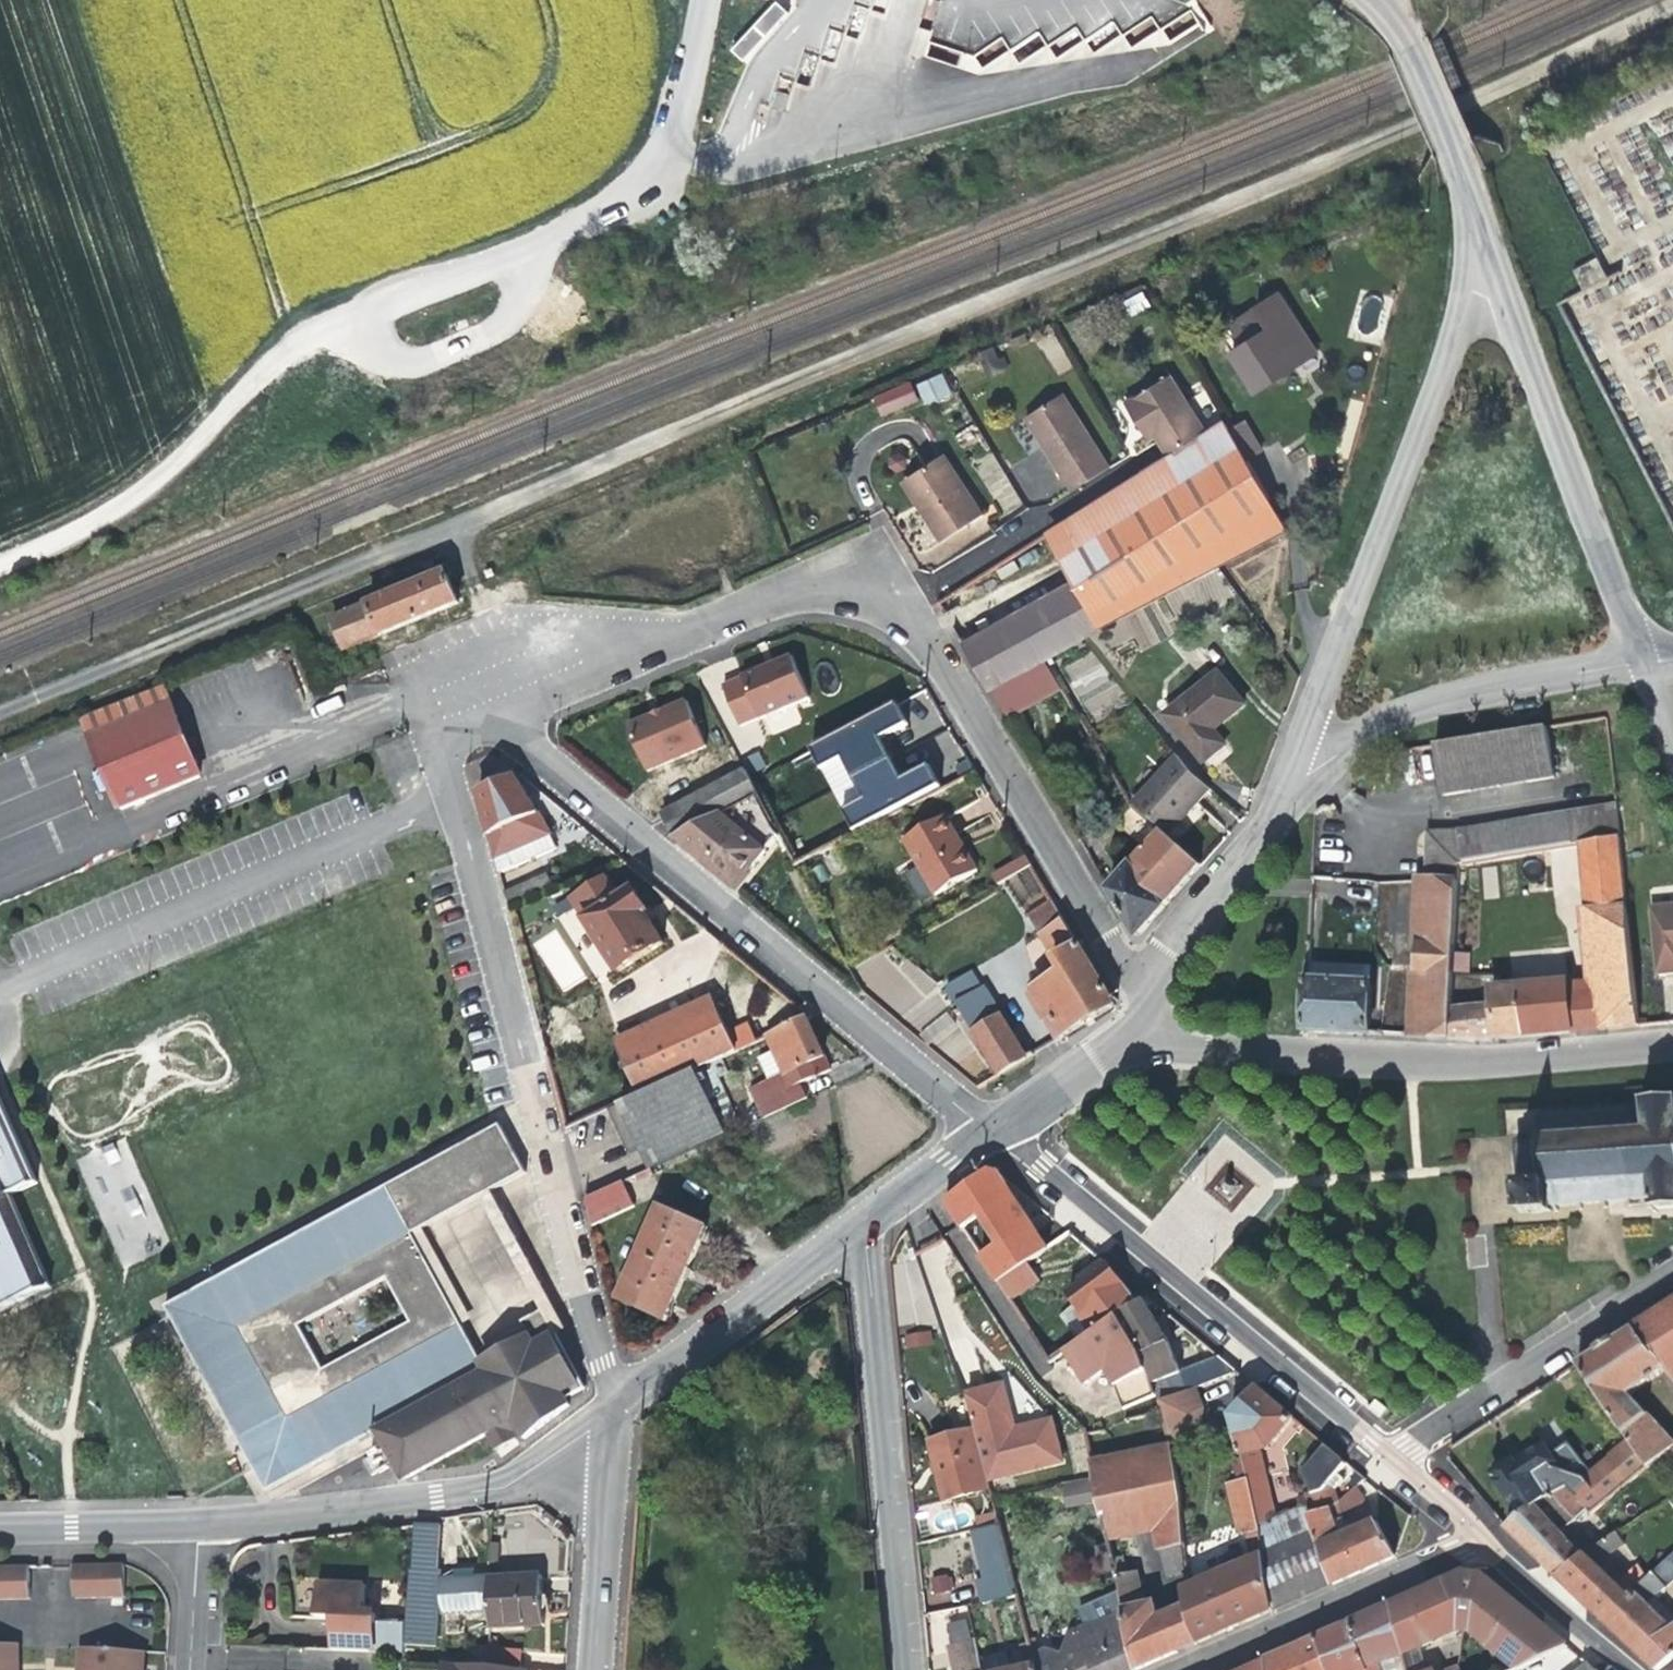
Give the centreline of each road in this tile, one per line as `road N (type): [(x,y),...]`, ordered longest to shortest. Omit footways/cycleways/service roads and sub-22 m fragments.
road 1 (residential): [(1149,1008),(903,607),(874,582),(813,580),(475,705)]
road 2 (residential): [(607,1416),(439,772),(443,736),(475,705)]
road 3 (residential): [(985,1133),(475,705)]
road 4 (residential): [(1282,781),(1489,243)]
road 5 (residential): [(1672,1045),(1387,1067),(1116,1044)]
road 6 (unclassified): [(706,0),(669,142),(623,201),(320,330)]
road 7 (residential): [(1378,1462),(985,1133)]
road 8 (residential): [(1641,661),(1489,243)]
road 9 (residential): [(859,1227),(906,1669)]
road 10 (residential): [(196,1523),(319,1518),(605,1461)]
road 11 (track): [(320,330),(271,365),(121,508),(0,567)]
road 12 (residential): [(1282,781),(1400,719),(1641,661)]
road 13 (residential): [(1378,1462),(1672,1276)]
road 14 (residential): [(1475,1543),(1183,1669)]
road 15 (residential): [(607,1416),(859,1227)]
road 16 (residential): [(1149,1008),(1234,882),(1282,781)]
road 17 (residential): [(1489,243),(1409,35)]
road 18 (residential): [(591,1669),(605,1461)]
road 19 (residential): [(1632,1669),(1475,1543)]
road 20 (residential): [(0,1527),(196,1523)]
road 21 (track): [(453,525),(518,690)]
road 22 (residential): [(985,1133),(1116,1044)]
road 23 (residential): [(859,1227),(985,1133)]
road 24 (residential): [(185,1669),(196,1523)]
road 25 (residential): [(1475,1543),(1378,1462)]

